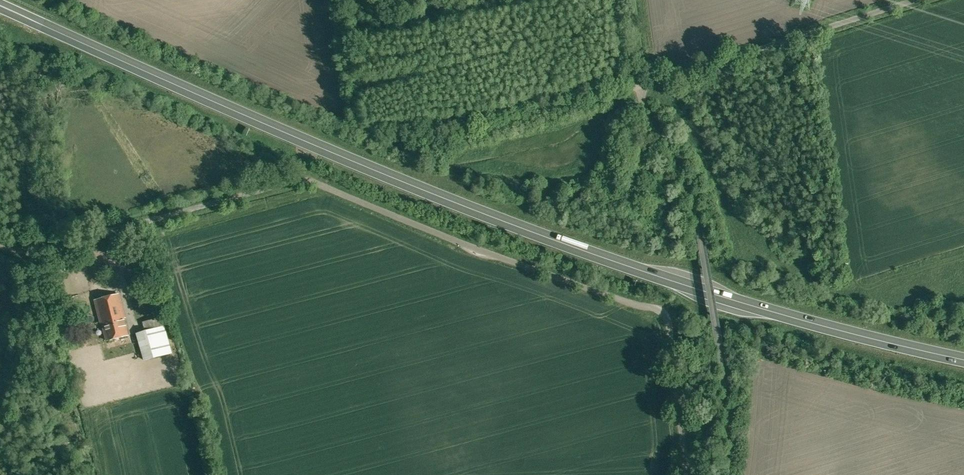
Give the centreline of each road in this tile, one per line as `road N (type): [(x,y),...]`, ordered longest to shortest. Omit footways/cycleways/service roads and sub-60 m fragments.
road 1 (trunk): [(0,6),(500,220),(755,307),(963,360)]
road 2 (unclassified): [(30,254),(296,180),(325,187),(663,313),(686,474)]
road 3 (unclassified): [(925,0),(640,89)]

